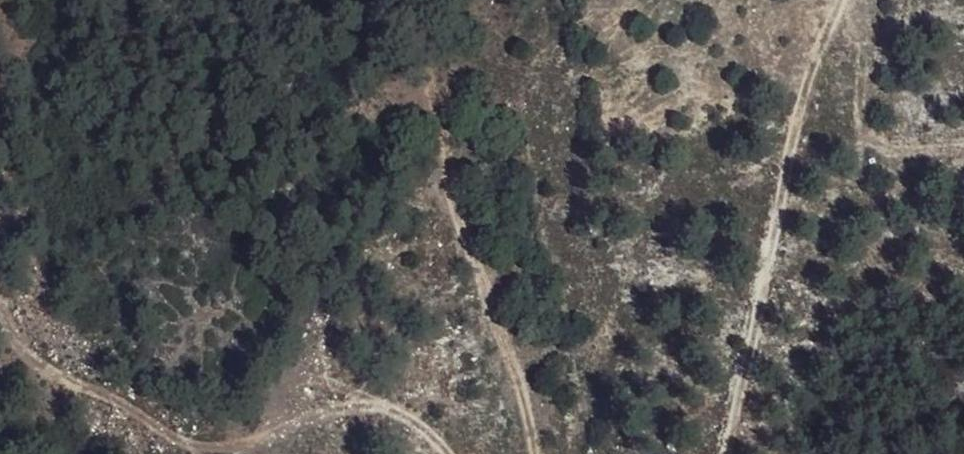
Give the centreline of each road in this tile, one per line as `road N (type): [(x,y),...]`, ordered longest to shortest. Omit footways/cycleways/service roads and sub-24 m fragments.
road 1 (track): [(0,305),(15,336),(47,372),(108,393),(209,447),(357,401),(396,413),(438,453)]
road 2 (track): [(406,0),(447,185),(501,326),(531,453)]
road 3 (track): [(729,453),(801,106),(840,0)]
road 4 (track): [(963,145),(902,144),(877,108),(866,0)]

